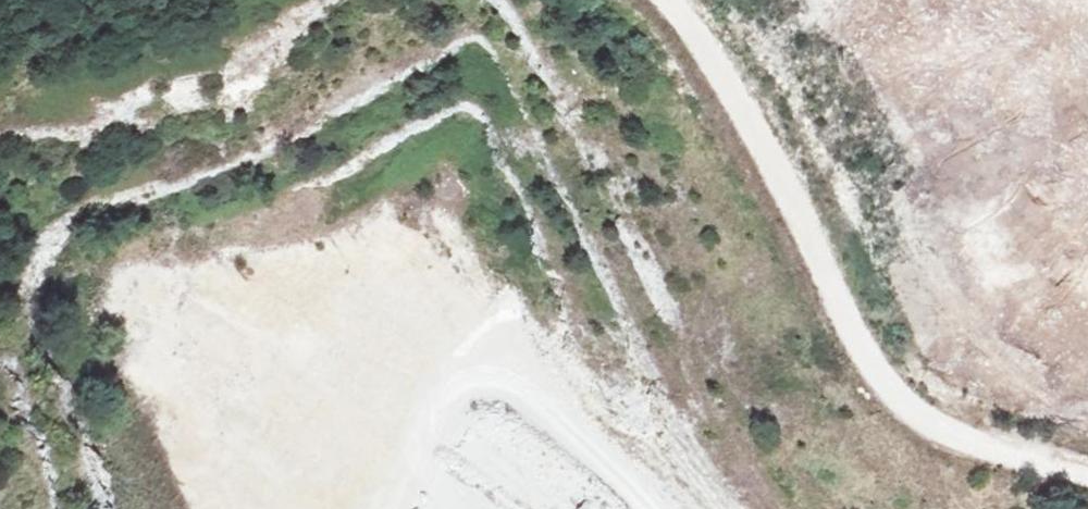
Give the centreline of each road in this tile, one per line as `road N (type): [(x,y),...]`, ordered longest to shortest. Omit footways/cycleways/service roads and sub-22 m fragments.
road 1 (track): [(1087,484),(929,433),(882,394),(714,101),(646,0)]

